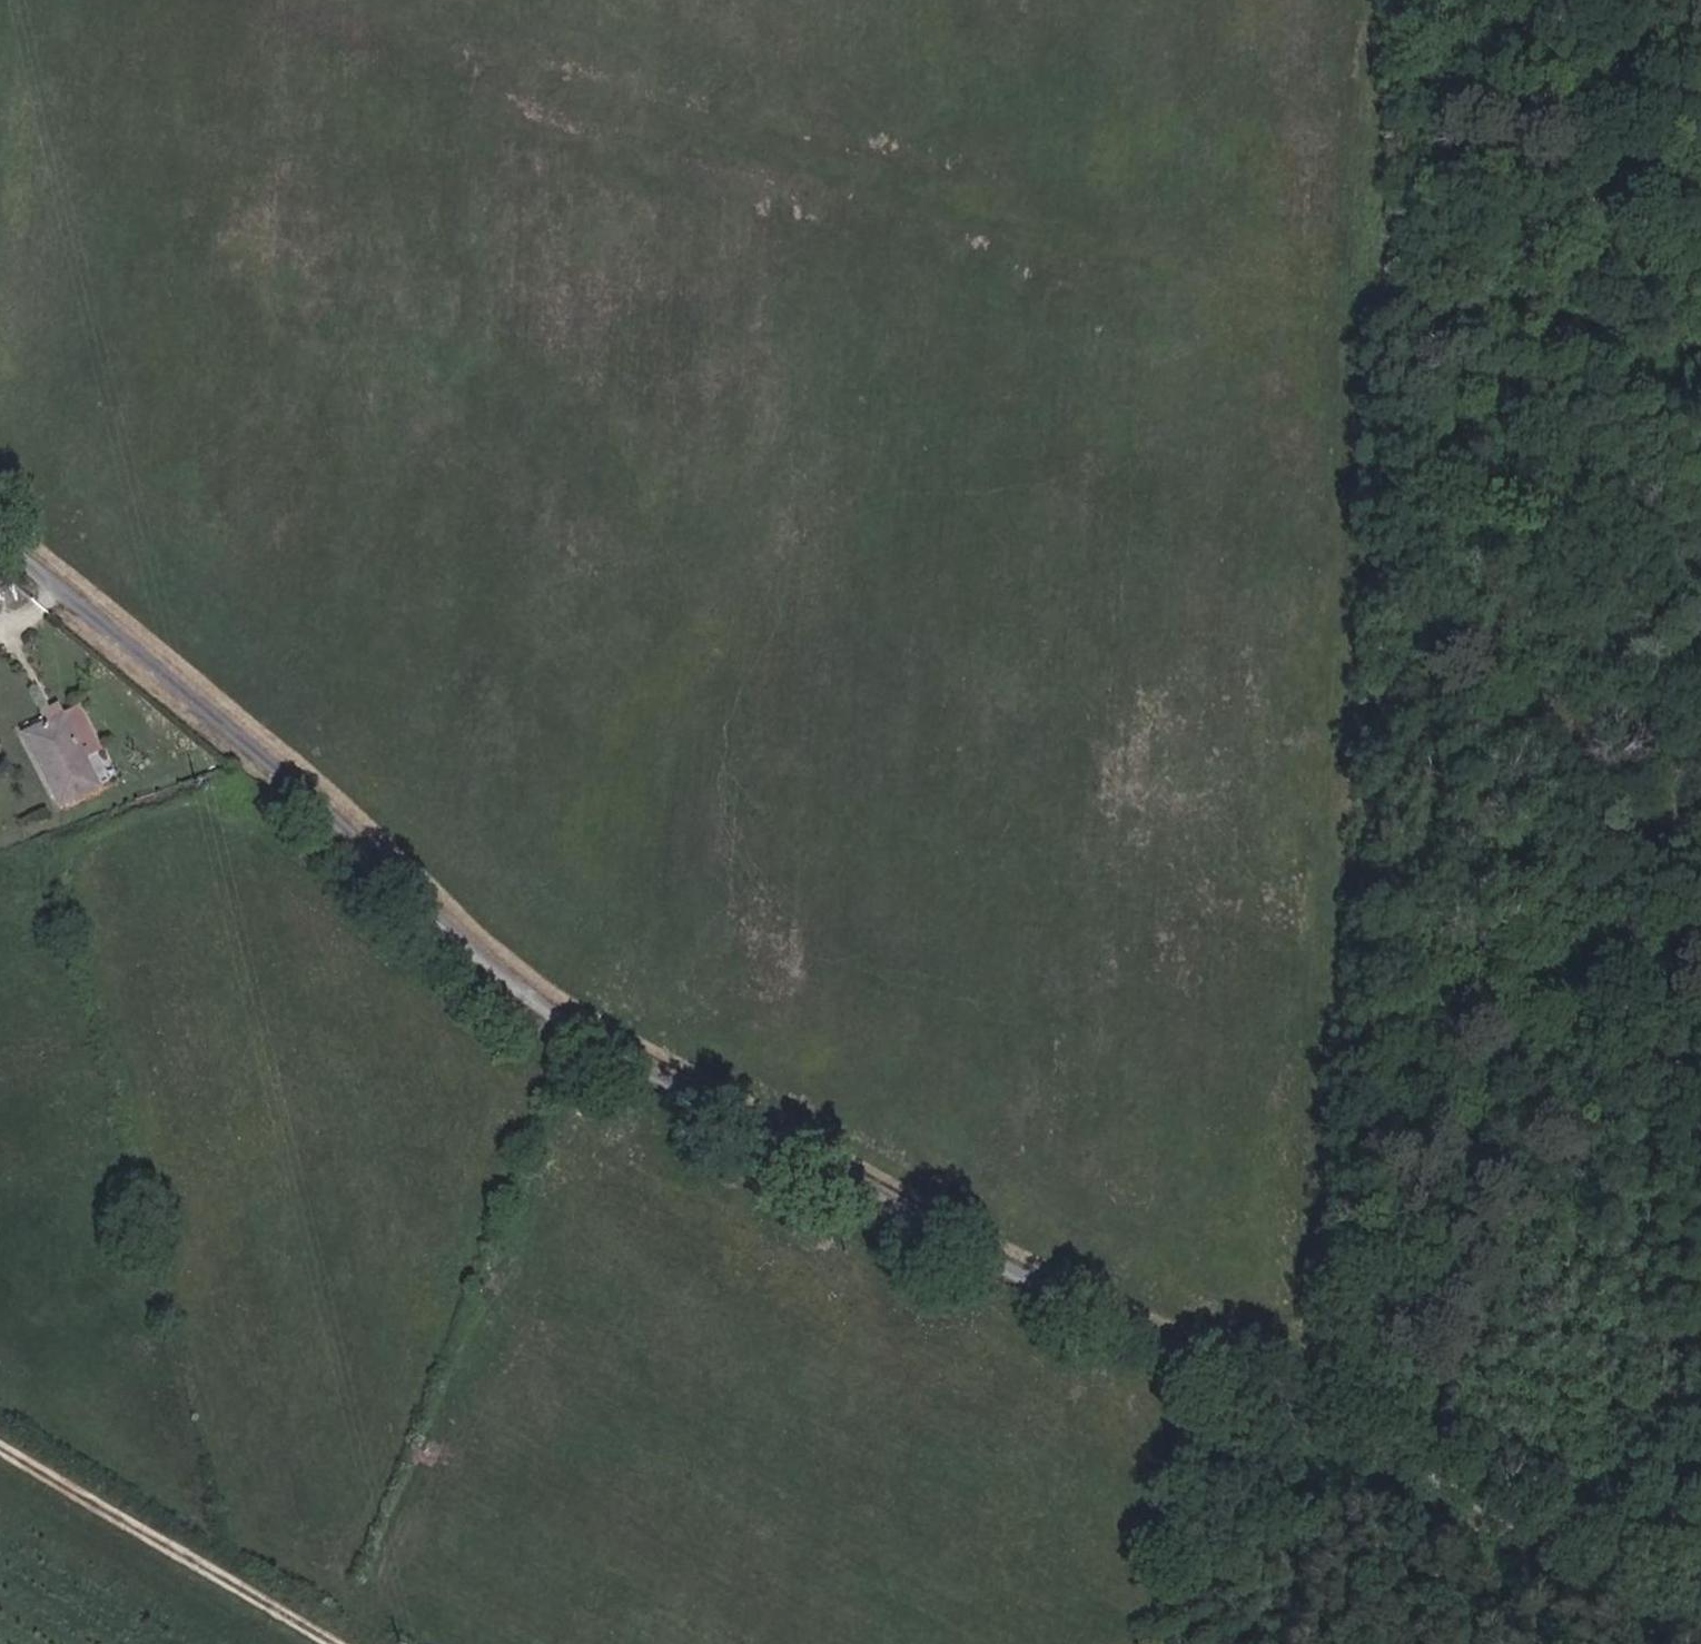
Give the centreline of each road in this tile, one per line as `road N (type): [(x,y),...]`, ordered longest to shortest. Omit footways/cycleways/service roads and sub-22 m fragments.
road 1 (unclassified): [(1700,1597),(1622,1574),(947,1241),(507,985),(142,651),(0,548)]
road 2 (residential): [(0,1443),(355,1643)]

